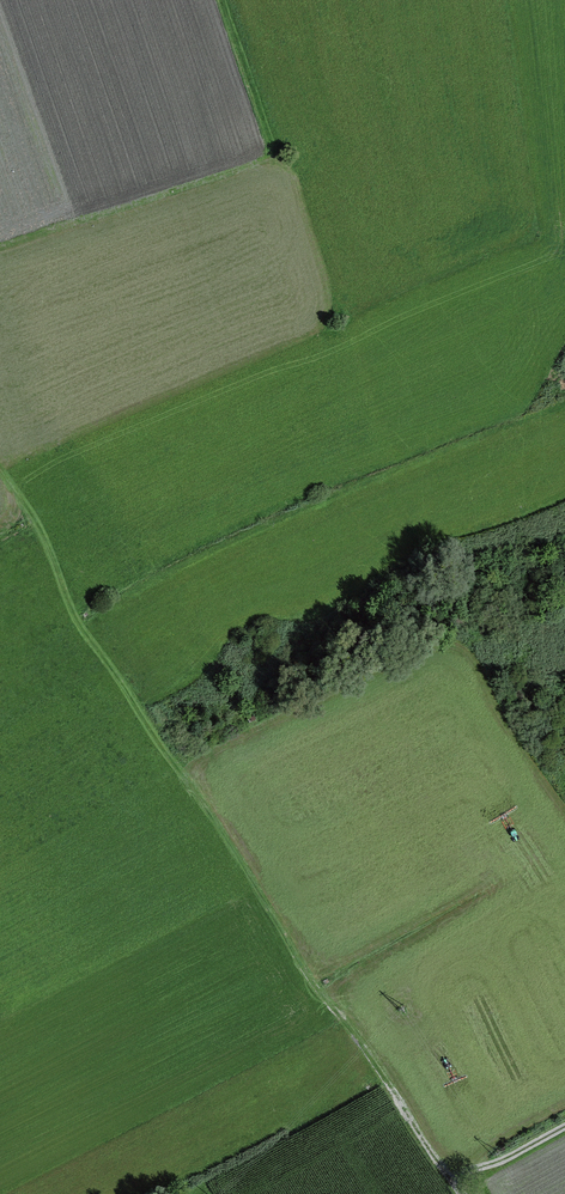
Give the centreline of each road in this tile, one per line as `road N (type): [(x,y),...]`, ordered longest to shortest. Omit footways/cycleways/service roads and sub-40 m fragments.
road 1 (track): [(0,467),(55,546),(74,609),(142,700),(333,1008),(449,1176)]
road 2 (track): [(0,254),(97,228),(274,159),(227,0)]
road 3 (track): [(464,1193),(449,1176),(509,1158),(564,1128)]

